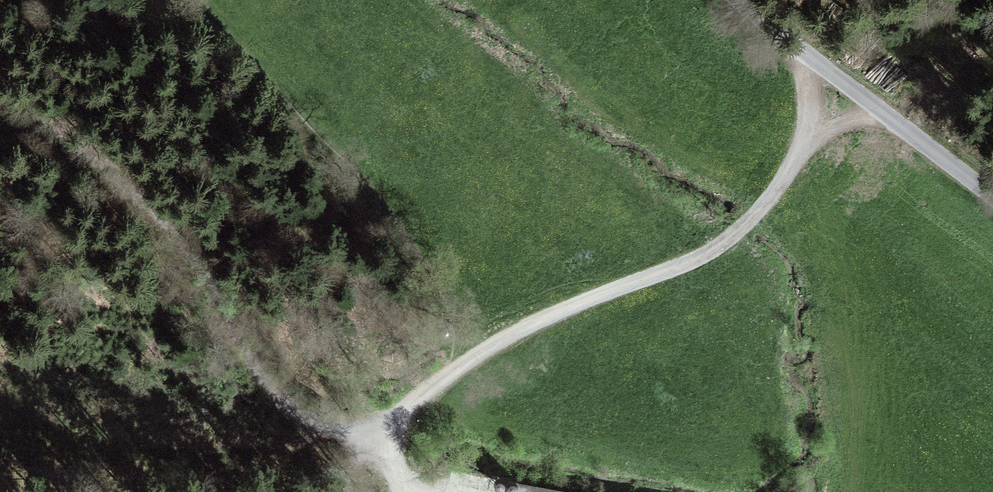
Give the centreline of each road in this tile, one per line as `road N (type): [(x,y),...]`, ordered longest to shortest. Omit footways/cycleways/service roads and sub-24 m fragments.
road 1 (track): [(915,131),(876,118),(806,144),(779,189),(727,242),(523,330),(437,387),(387,432)]
road 2 (track): [(0,108),(86,153),(169,225),(199,262),(275,398),(348,435),(387,432)]
road 3 (unclassified): [(992,198),(742,0)]

